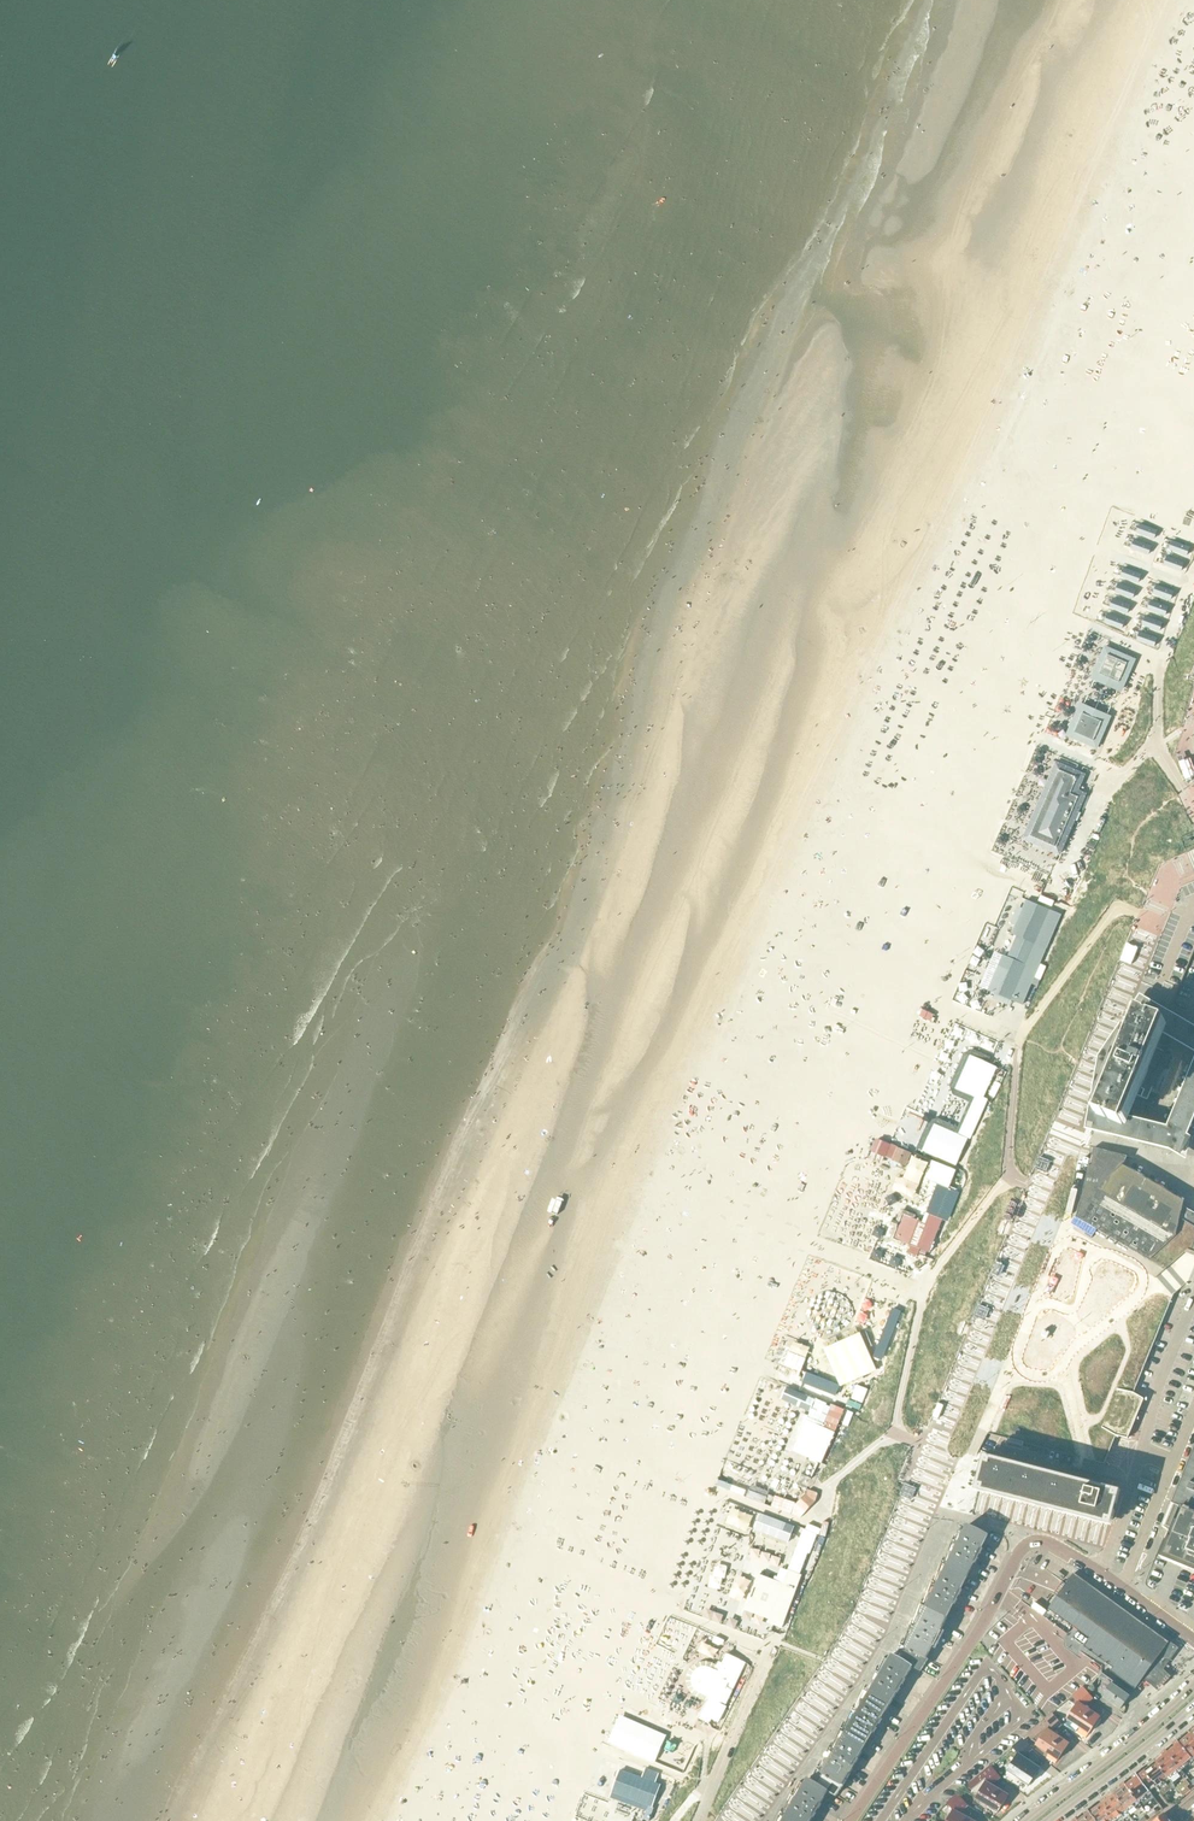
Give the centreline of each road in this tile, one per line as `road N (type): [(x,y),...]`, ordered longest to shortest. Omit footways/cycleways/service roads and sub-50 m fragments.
road 1 (residential): [(854,1820),(1022,1552),(1050,1543),(1101,1571)]
road 2 (secondary): [(1193,1685),(1027,1820)]
road 3 (secondary): [(1049,1820),(1193,1706)]
road 4 (residential): [(1193,1307),(1141,1453)]
road 5 (residential): [(1121,1584),(1168,1464)]
road 6 (residential): [(1141,1453),(1101,1571)]

